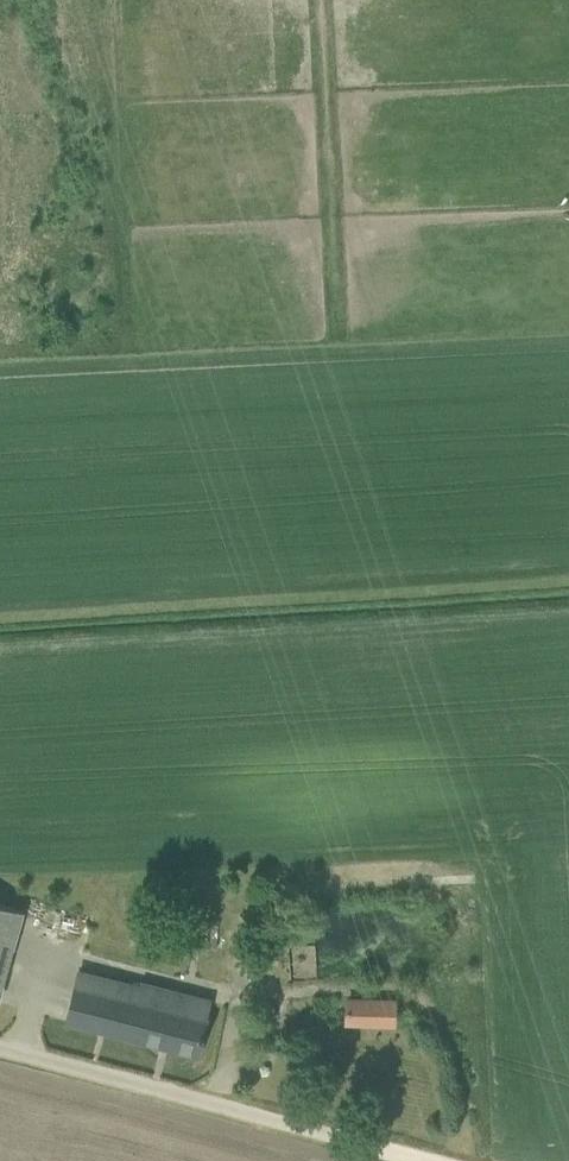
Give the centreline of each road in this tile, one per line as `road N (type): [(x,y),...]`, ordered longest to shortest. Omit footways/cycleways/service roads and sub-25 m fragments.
road 1 (unclassified): [(386,1154),(0,1050)]

